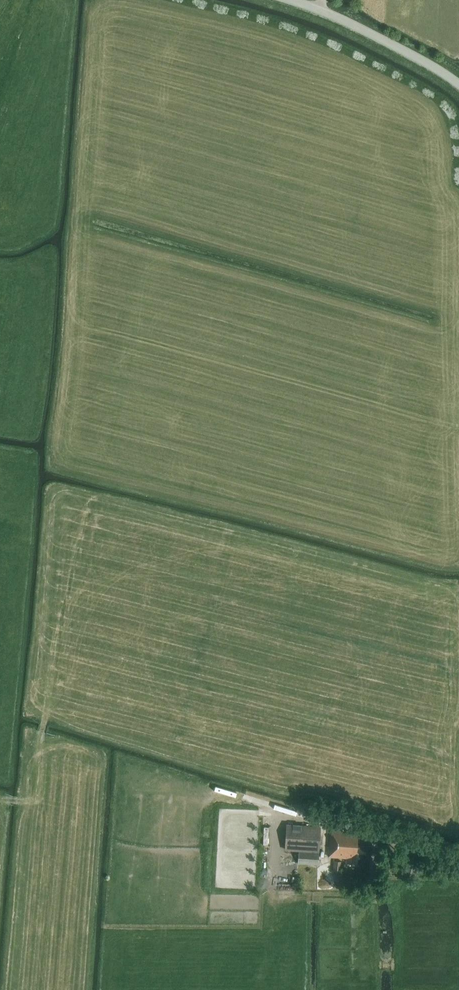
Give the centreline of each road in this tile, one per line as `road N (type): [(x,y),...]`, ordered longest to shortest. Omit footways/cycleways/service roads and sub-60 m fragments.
road 1 (unclassified): [(458,85),(291,0)]

